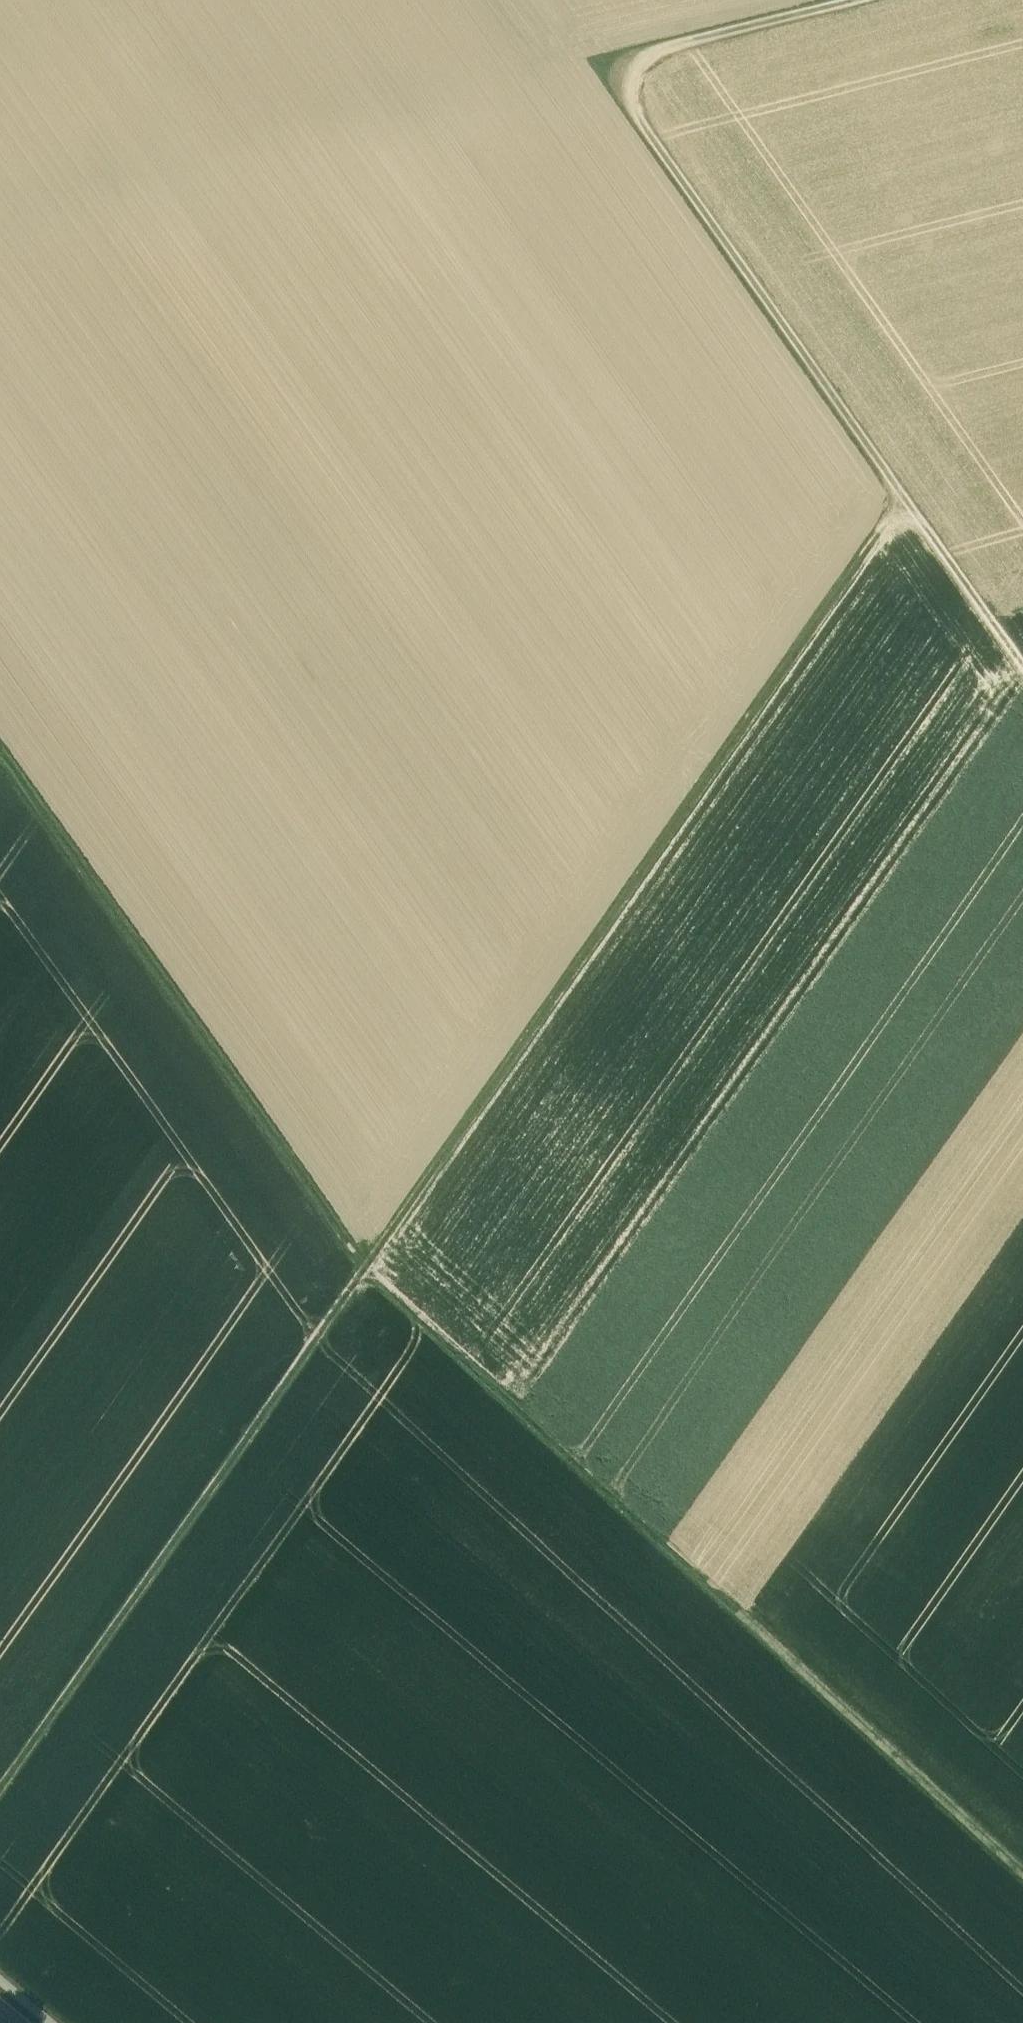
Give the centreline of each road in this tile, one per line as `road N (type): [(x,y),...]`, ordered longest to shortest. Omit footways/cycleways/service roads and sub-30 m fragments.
road 1 (track): [(904,502),(866,551),(802,668),(301,1399),(0,1809)]
road 2 (track): [(0,756),(375,1287),(1022,1879)]
road 3 (track): [(852,0),(673,45),(632,71),(628,95),(1022,668)]

